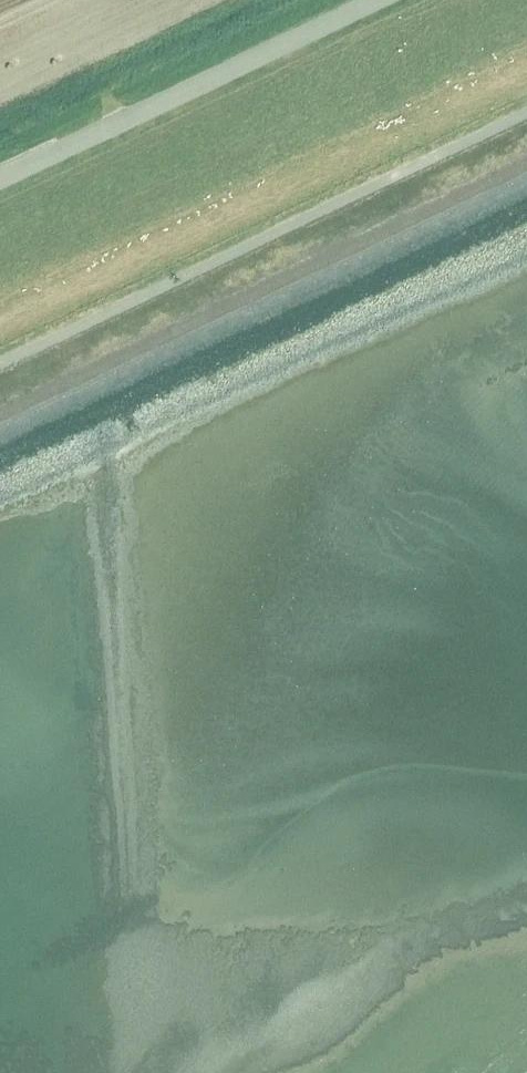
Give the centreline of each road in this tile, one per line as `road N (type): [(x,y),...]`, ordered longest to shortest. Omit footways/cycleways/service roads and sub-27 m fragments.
road 1 (unclassified): [(0,198),(397,0)]

